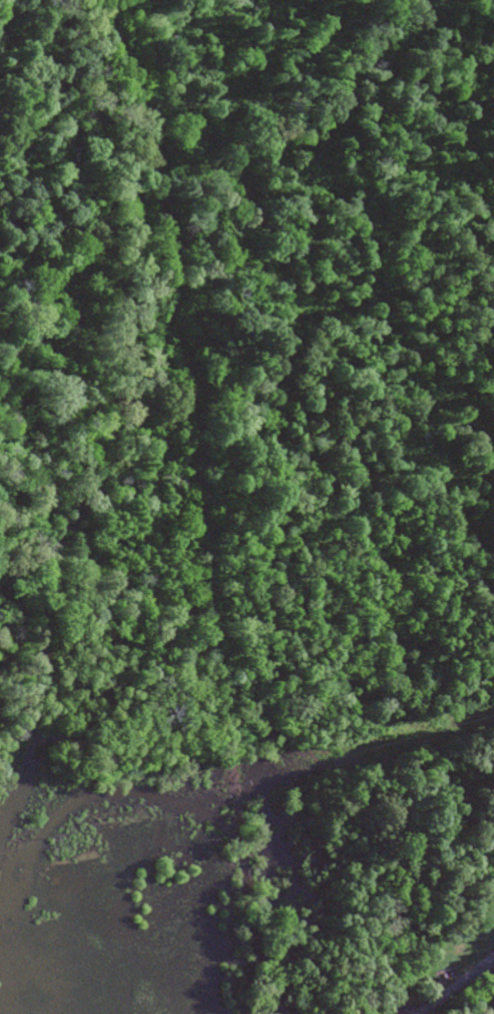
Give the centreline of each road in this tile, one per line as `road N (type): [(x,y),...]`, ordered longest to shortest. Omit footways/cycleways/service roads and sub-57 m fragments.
road 1 (residential): [(210,623),(153,153),(145,0)]
road 2 (residential): [(210,623),(239,834)]
road 3 (residential): [(328,1013),(284,983),(259,949),(239,834)]
road 4 (residential): [(153,153),(94,0)]

